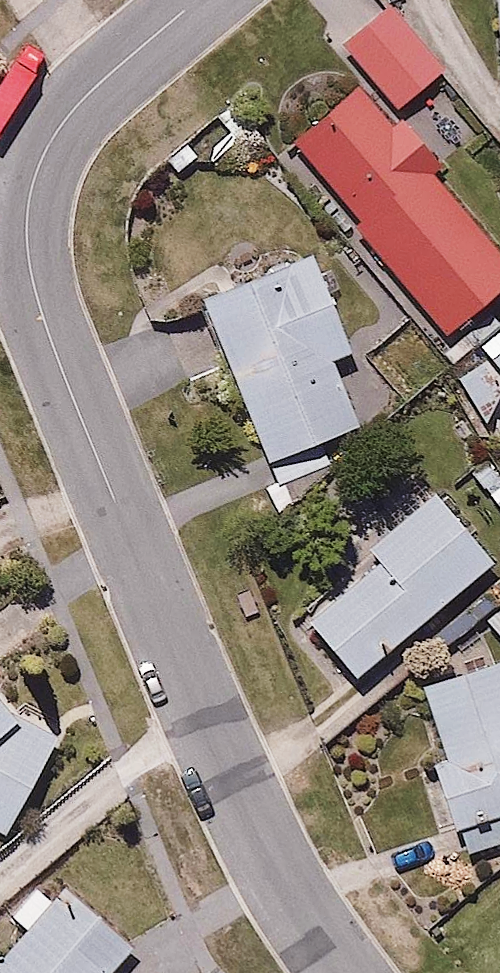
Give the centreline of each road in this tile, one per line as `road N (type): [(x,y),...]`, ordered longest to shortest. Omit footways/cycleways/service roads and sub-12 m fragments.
road 1 (residential): [(195,0),(56,130),(34,180),(26,232),(34,287),(58,365),(255,826),(346,972)]

